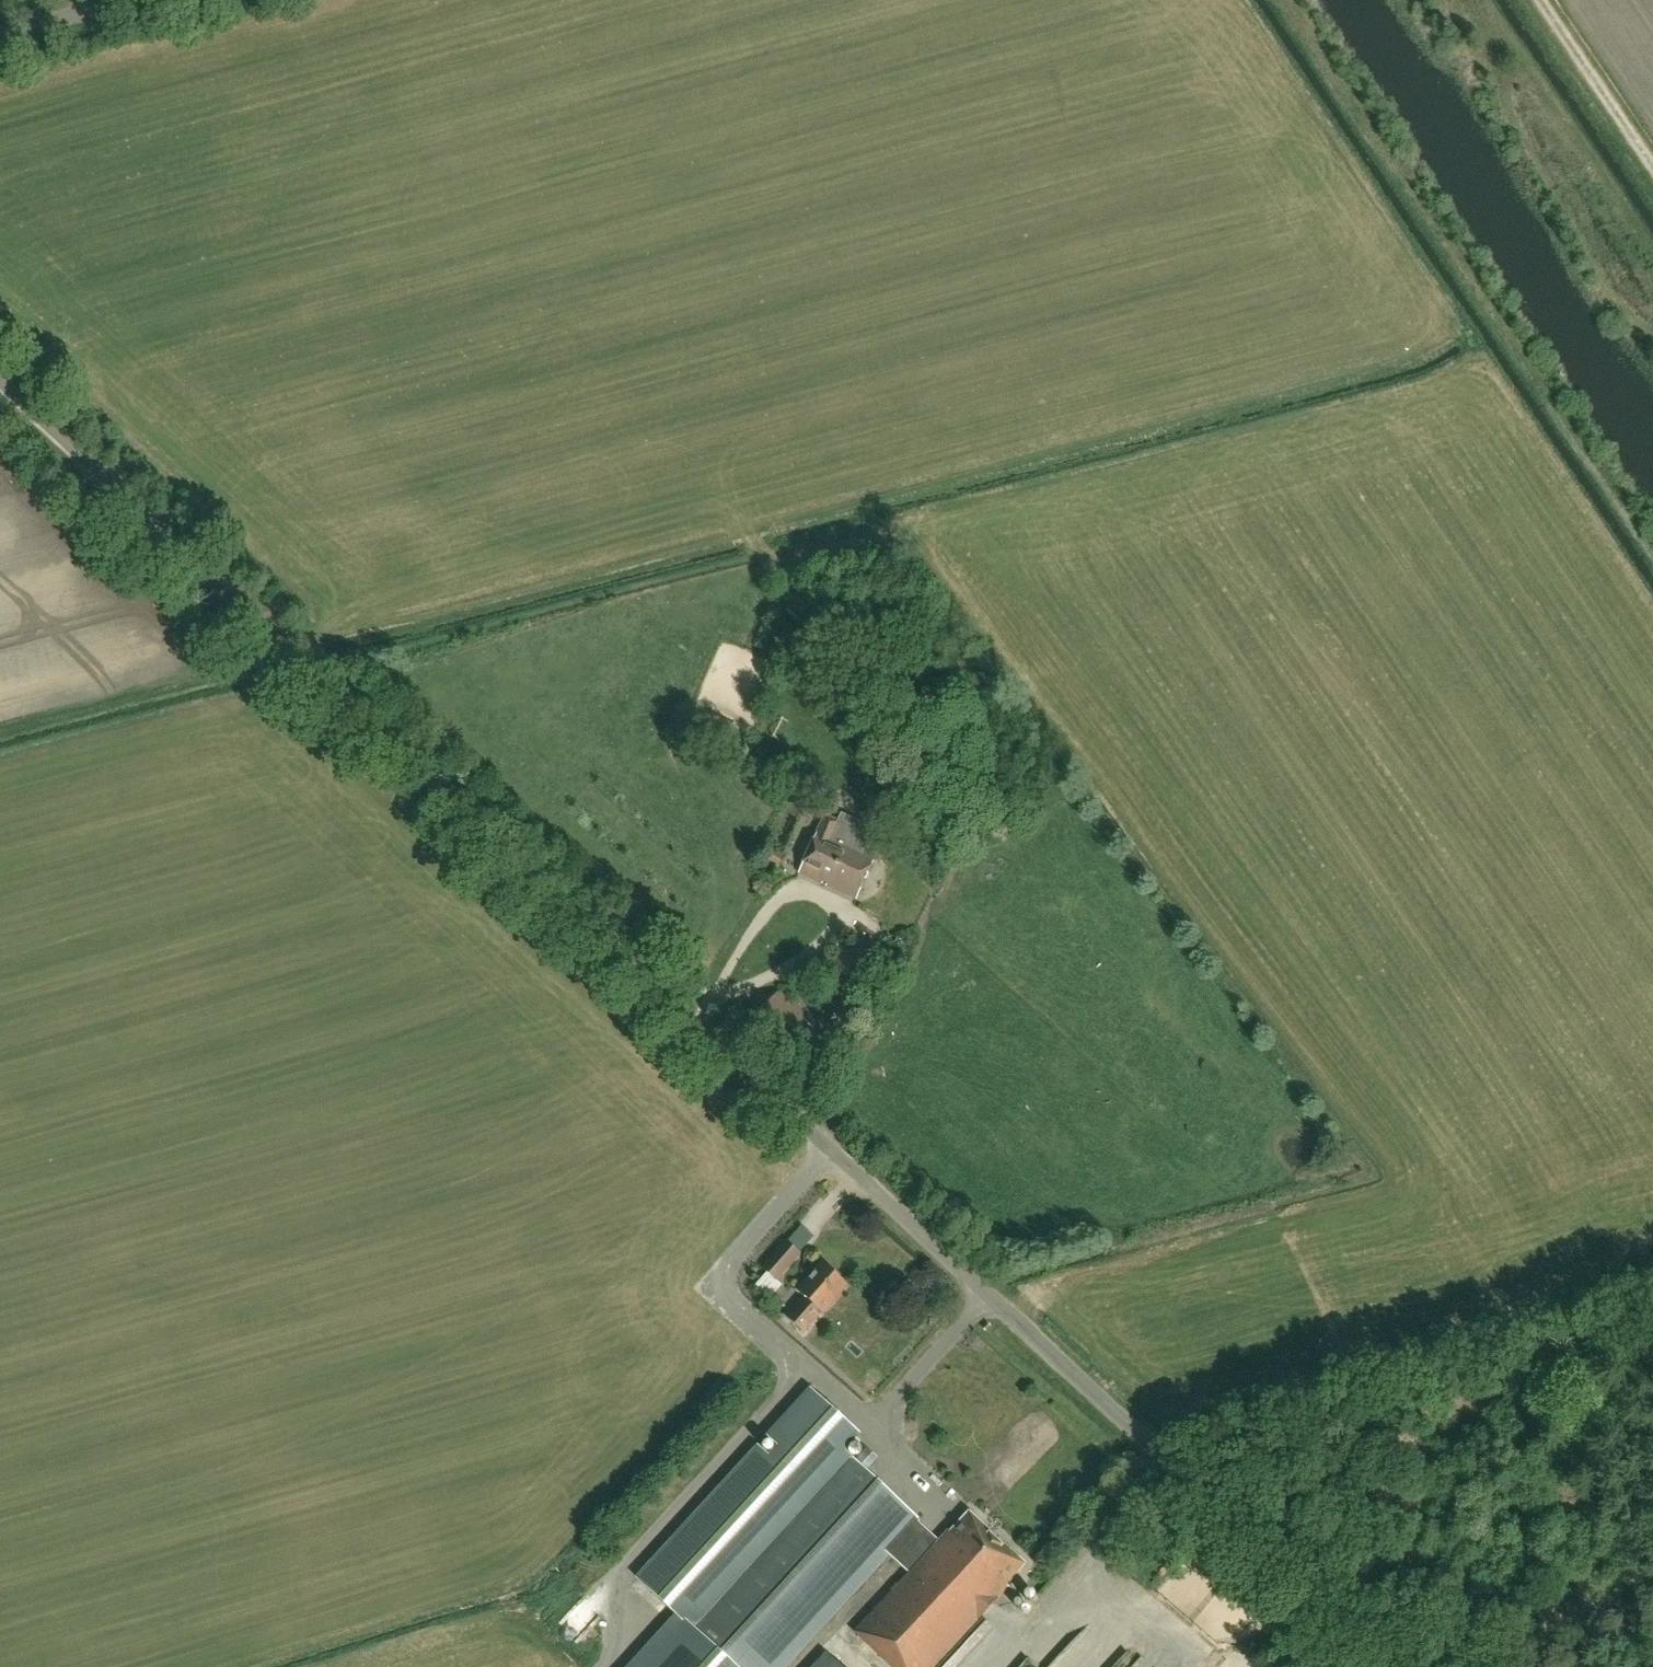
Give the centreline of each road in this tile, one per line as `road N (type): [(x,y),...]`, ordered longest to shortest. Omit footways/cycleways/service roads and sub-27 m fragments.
road 1 (unclassified): [(1390,1666),(0,379)]
road 2 (track): [(1652,167),(1541,0)]
road 3 (unclassified): [(0,35),(127,0)]

